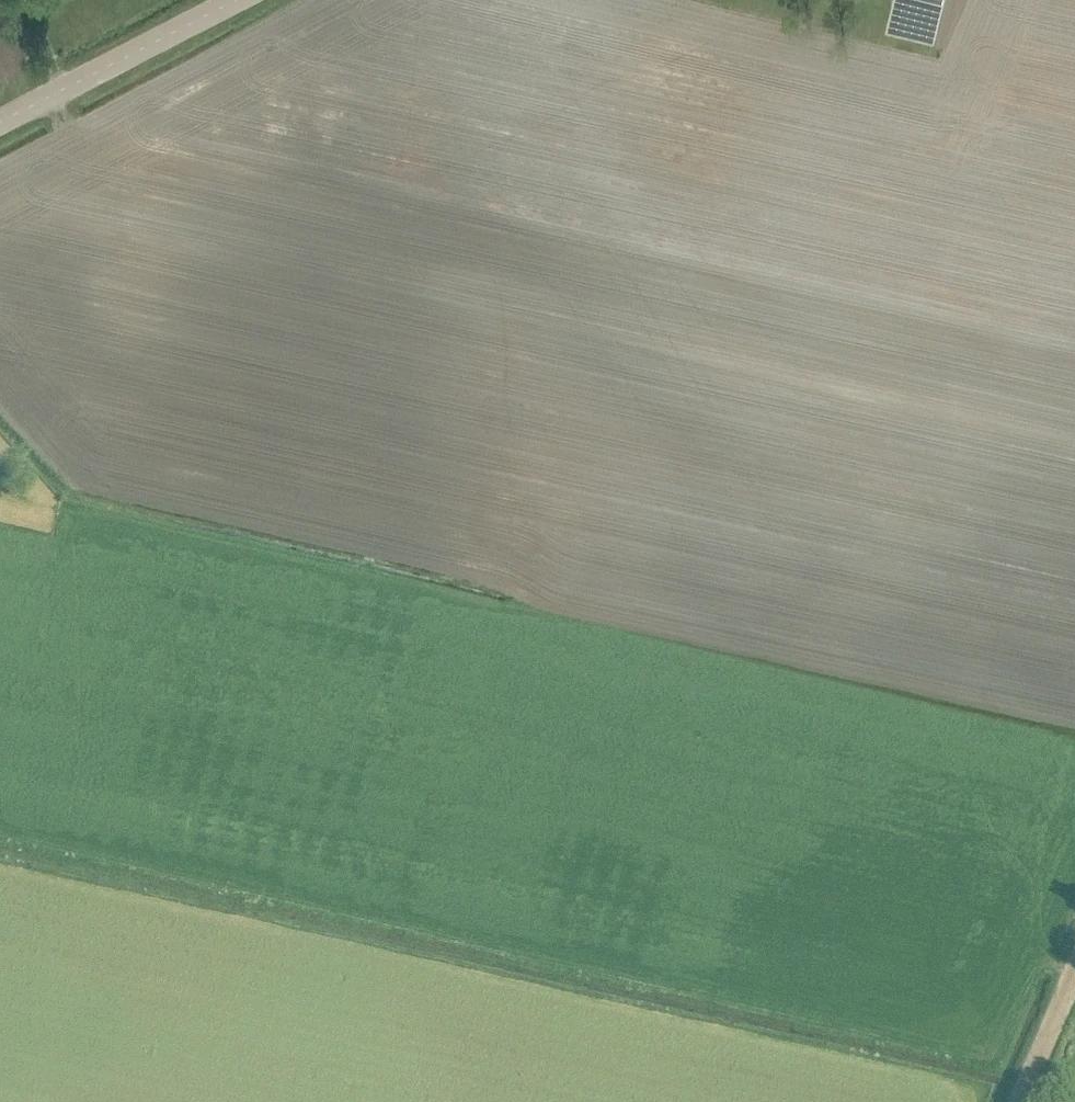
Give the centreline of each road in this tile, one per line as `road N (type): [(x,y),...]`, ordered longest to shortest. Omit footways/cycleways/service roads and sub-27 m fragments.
road 1 (track): [(1074,970),(1041,959),(1002,1052),(980,1061),(0,842)]
road 2 (tertiary): [(0,122),(237,0)]
road 3 (track): [(1074,974),(1022,1101)]

